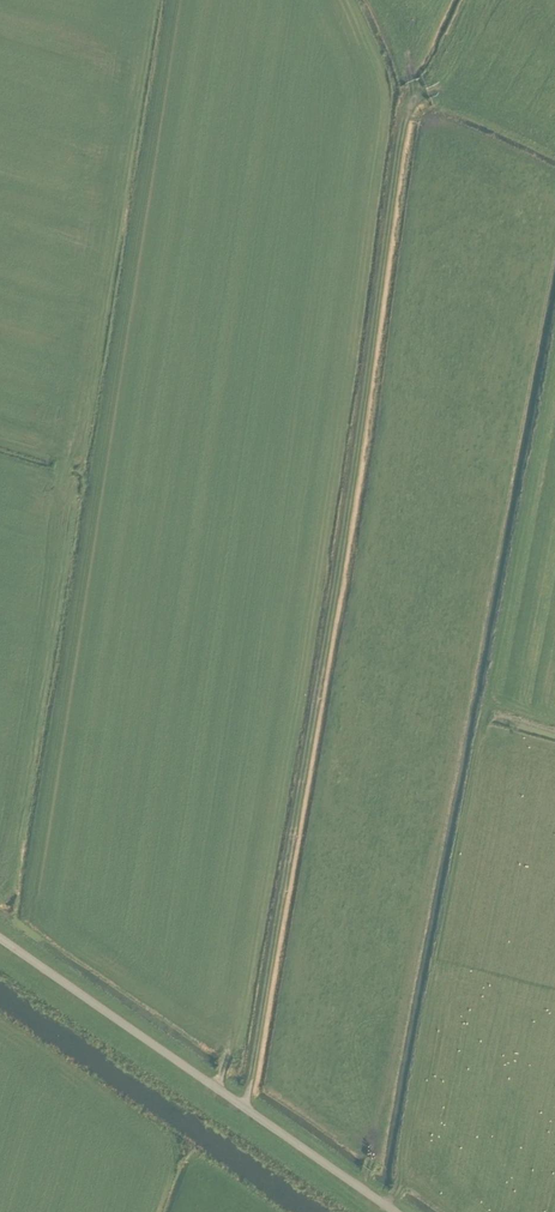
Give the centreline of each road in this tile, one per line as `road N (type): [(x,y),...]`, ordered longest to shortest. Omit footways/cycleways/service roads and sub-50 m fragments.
road 1 (unclassified): [(393,1211),(0,940)]

